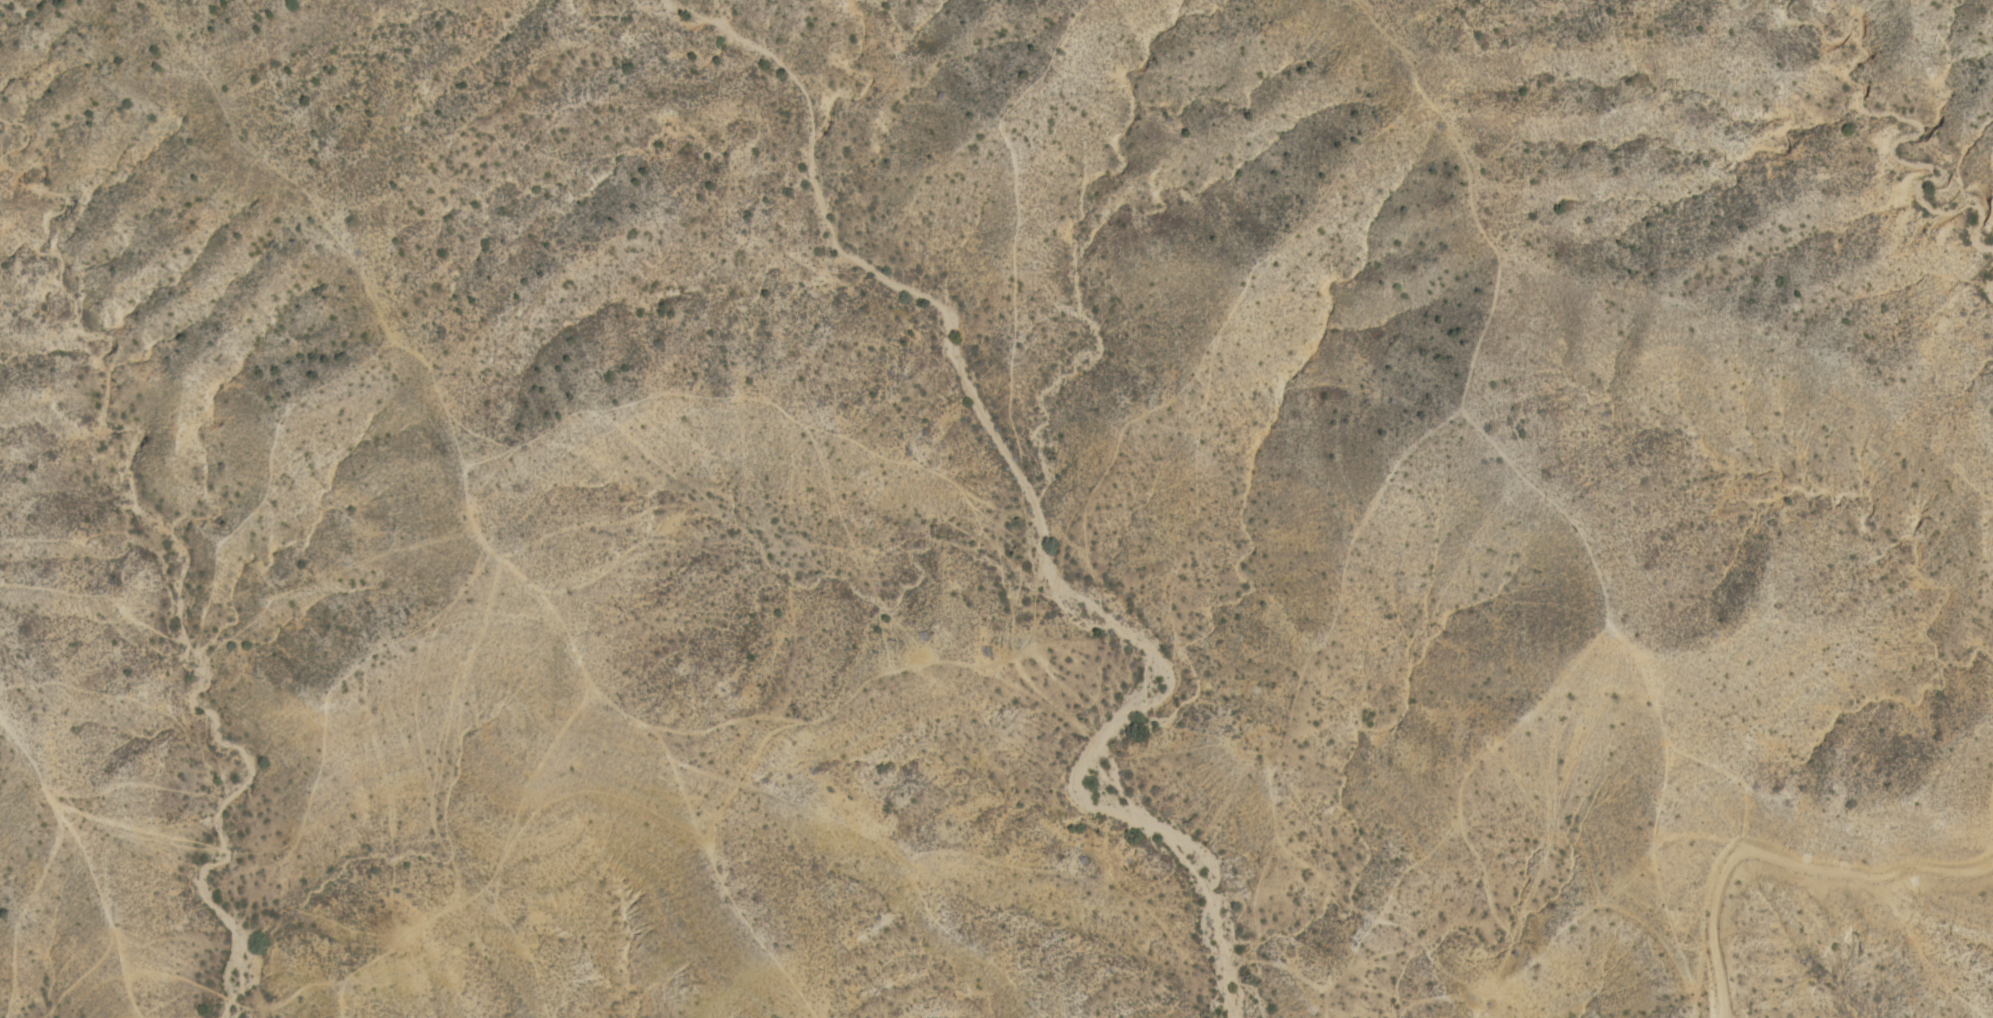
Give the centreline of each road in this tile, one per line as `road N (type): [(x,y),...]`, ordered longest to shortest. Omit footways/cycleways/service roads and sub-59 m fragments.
road 1 (track): [(1704,1017),(1718,994),(1713,932),(1722,902),(1750,867),(1969,869),(1992,856)]

